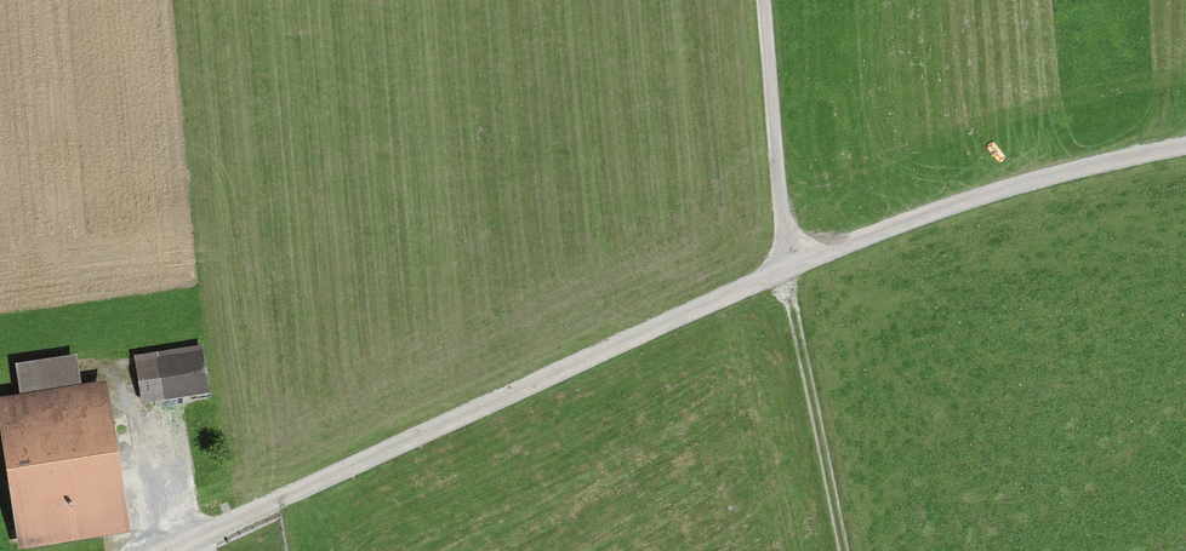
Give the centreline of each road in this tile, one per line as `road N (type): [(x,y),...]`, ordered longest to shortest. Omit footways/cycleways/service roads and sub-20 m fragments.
road 1 (track): [(1185,145),(981,196),(789,268),(170,550)]
road 2 (track): [(789,268),(844,550)]
road 3 (track): [(789,268),(767,0)]
road 4 (track): [(126,368),(155,550)]

